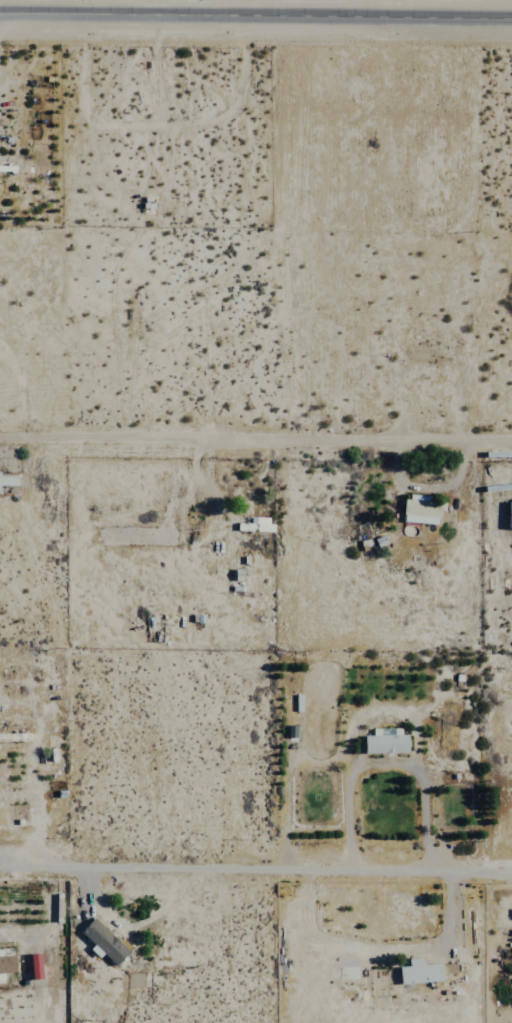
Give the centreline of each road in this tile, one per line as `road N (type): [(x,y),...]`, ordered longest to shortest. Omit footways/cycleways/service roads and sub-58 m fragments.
road 1 (residential): [(0,861),(511,867)]
road 2 (residential): [(0,437),(511,442)]
road 3 (tertiary): [(0,14),(511,19)]

